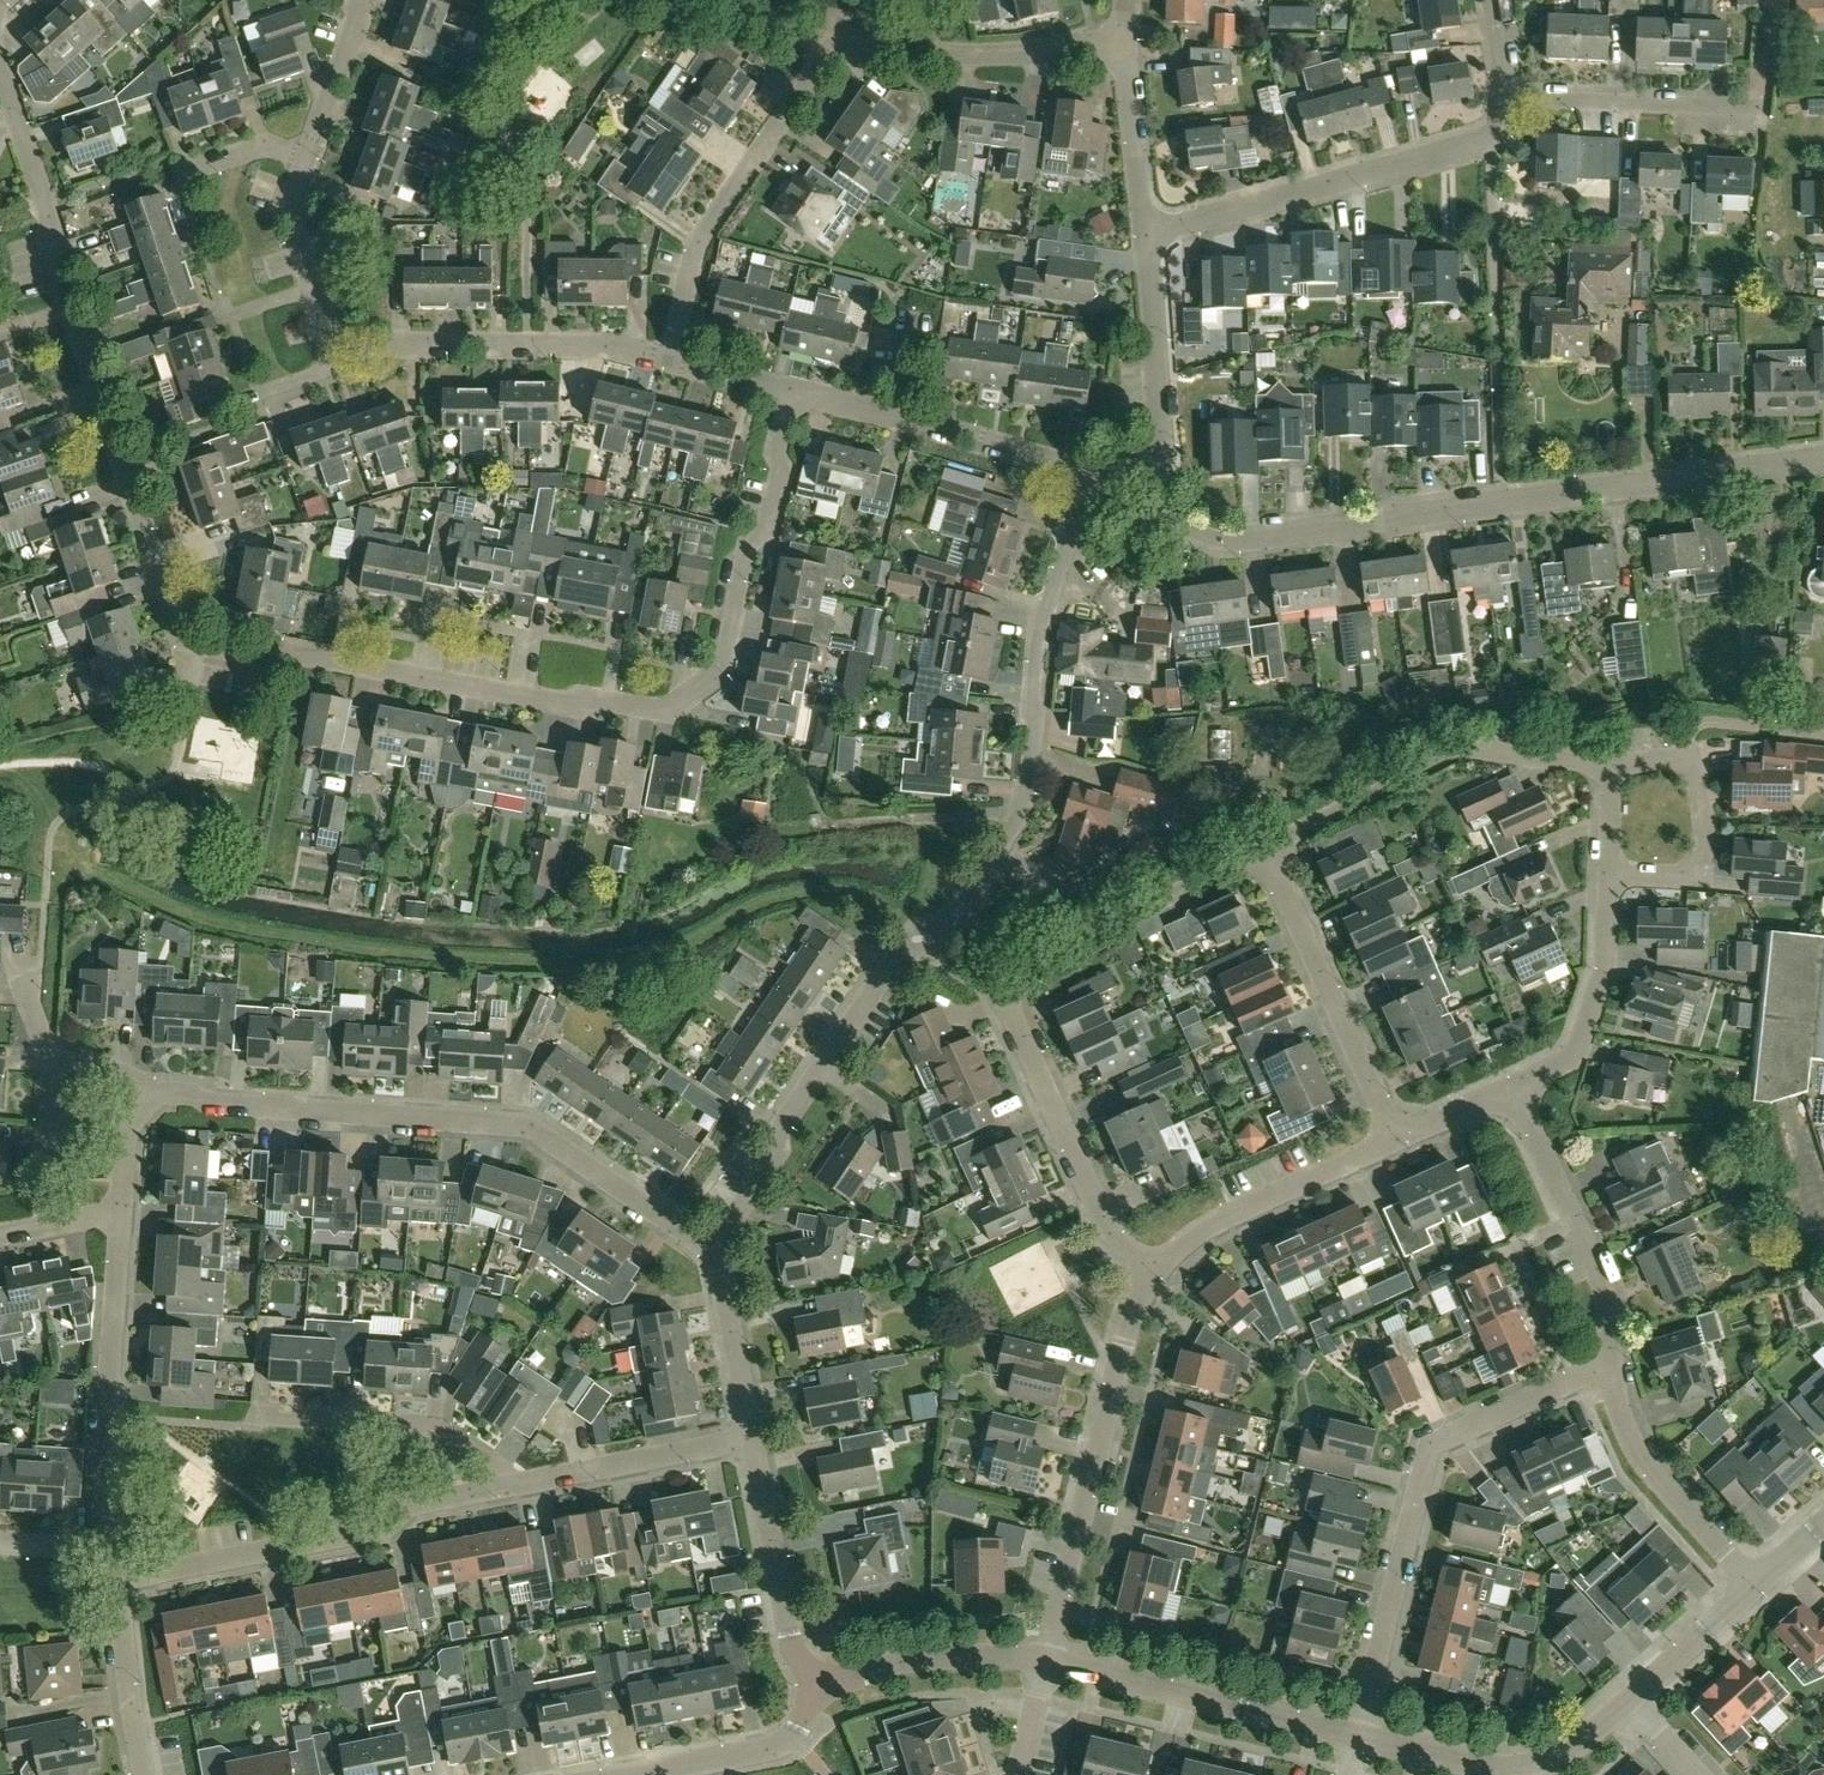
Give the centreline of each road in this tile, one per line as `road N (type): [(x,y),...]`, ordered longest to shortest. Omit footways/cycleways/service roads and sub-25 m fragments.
road 1 (residential): [(790,391),(775,451),(783,476),(770,528),(748,547),(724,668),(670,711),(609,702),(584,707),(202,645),(172,624),(114,456),(0,64)]
road 2 (residential): [(707,1244),(911,947),(1002,849),(1027,790),(1082,458)]
road 3 (residential): [(1157,452),(1177,511),(1216,542),(1823,458)]
road 4 (residential): [(692,362),(691,314),(713,228),(833,46),(1126,58)]
road 5 (residential): [(1148,1266),(1112,1236),(1012,1023),(1007,1002),(1016,971),(1269,854)]
road 6 (residential): [(707,1244),(519,1128),(135,1090)]
road 7 (residential): [(692,362),(352,334),(328,308),(301,233),(309,160)]
road 8 (residential): [(1356,1734),(1431,1444),(1613,1363)]
road 9 (residential): [(118,1578),(367,1536),(410,1504),(518,1483)]
road 10 (residential): [(1047,1659),(1148,1266)]
road 11 (residential): [(1146,229),(1490,141),(1506,119),(1508,98)]
road 12 (residential): [(1509,1090),(1576,1055),(1605,975),(1596,768)]
road 13 (residential): [(1773,0),(1761,97),(1746,110),(1508,98)]
road 14 (residential): [(1269,854),(1474,752),(1596,768)]
road 15 (residential): [(111,1548),(120,1214)]
road 16 (residential): [(1047,1659),(1356,1734)]
road 17 (residential): [(1403,1130),(1269,854)]
road 18 (residential): [(1082,458),(1035,456),(790,391)]
road 19 (residential): [(1356,1734),(1506,1770),(1565,1754),(1628,1704)]
road 20 (residential): [(1613,1363),(1604,1285),(1509,1090)]
road 21 (residential): [(1148,1266),(1403,1130)]
road 22 (residential): [(518,1483),(427,1426),(264,1415)]
road 23 (residential): [(1754,1584),(1643,1448),(1613,1363)]
road 24 (residential): [(811,1688),(788,1635),(748,1438)]
road 25 (residential): [(811,1688),(915,1659),(1047,1659)]
road 26 (residential): [(518,1483),(748,1438)]
road 27 (residential): [(1157,452),(1146,229)]
road 28 (residential): [(748,1438),(707,1244)]
road 29 (residential): [(145,1774),(118,1578)]
road 30 (residential): [(794,1735),(612,1774)]
road 31 (residential): [(1628,1704),(1754,1584)]
road 32 (residential): [(1146,229),(1126,58)]
road 33 (residential): [(309,160),(359,0)]
road 34 (residential): [(309,160),(269,146),(188,171)]
road 35 (residential): [(120,1214),(135,1090)]
road 36 (residential): [(0,1235),(120,1214)]

